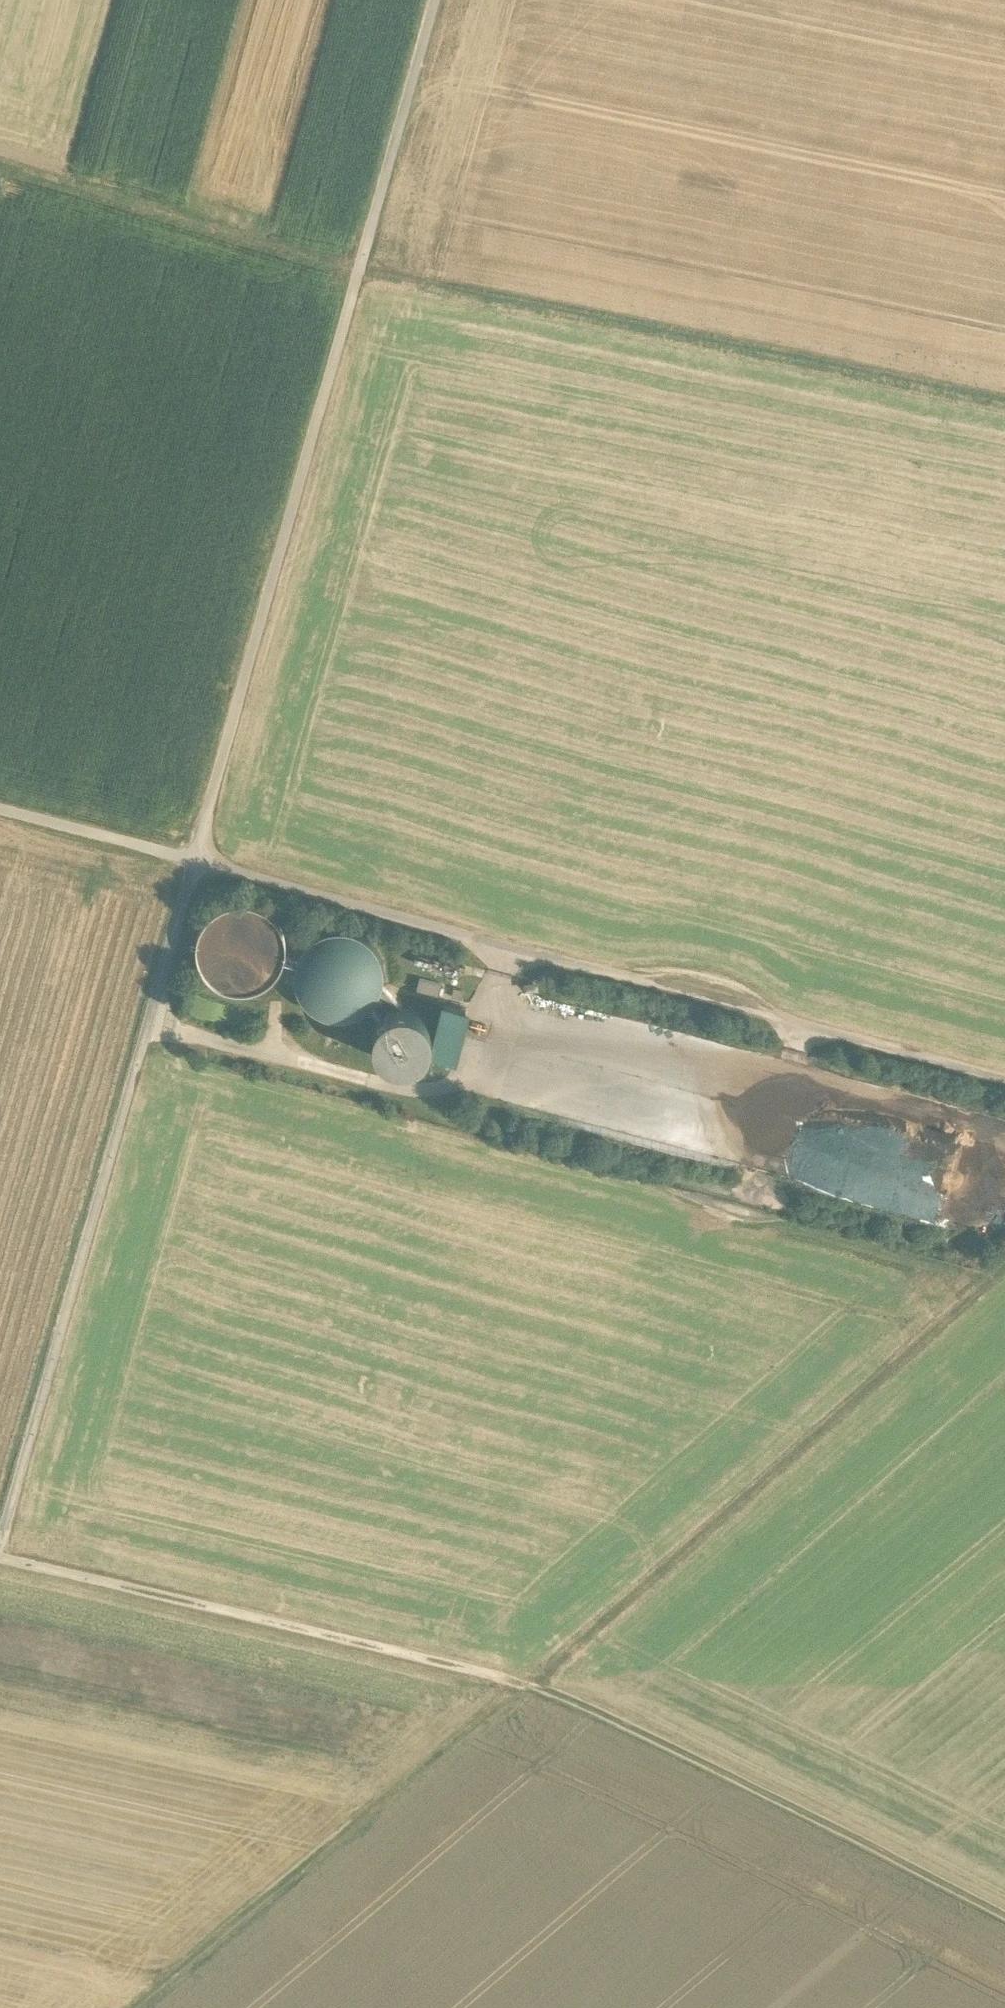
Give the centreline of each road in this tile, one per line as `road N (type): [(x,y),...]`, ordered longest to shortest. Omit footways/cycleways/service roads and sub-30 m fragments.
road 1 (track): [(434,0),(0,1545)]
road 2 (track): [(0,813),(1004,1084)]
road 3 (track): [(1004,411),(358,271)]
road 4 (track): [(529,1686),(1004,1269)]
road 5 (track): [(0,1561),(529,1686)]
road 6 (track): [(529,1686),(1004,1918)]
road 7 (track): [(529,1686),(136,2007)]
road 8 (track): [(0,163),(358,271)]

